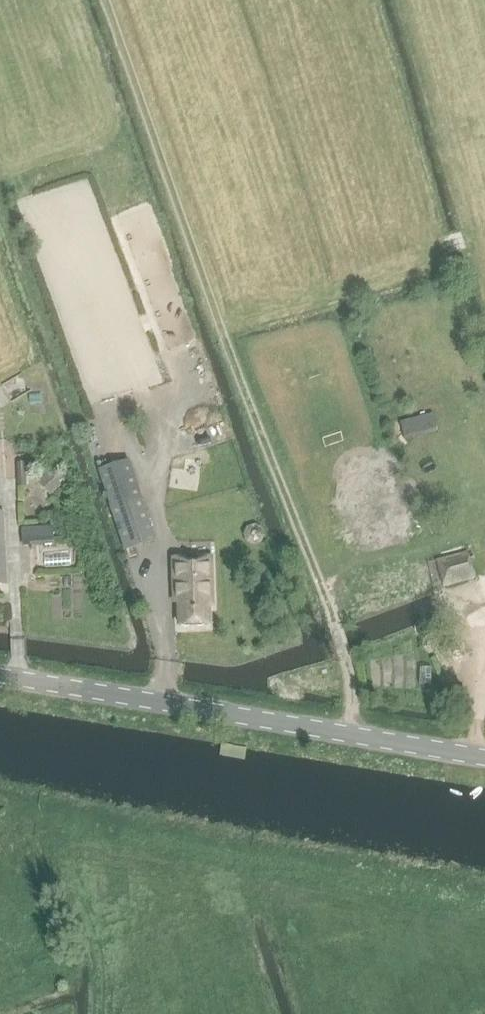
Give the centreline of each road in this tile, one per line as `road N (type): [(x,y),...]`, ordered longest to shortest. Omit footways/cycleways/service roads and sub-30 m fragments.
road 1 (tertiary): [(484,758),(0,675)]

